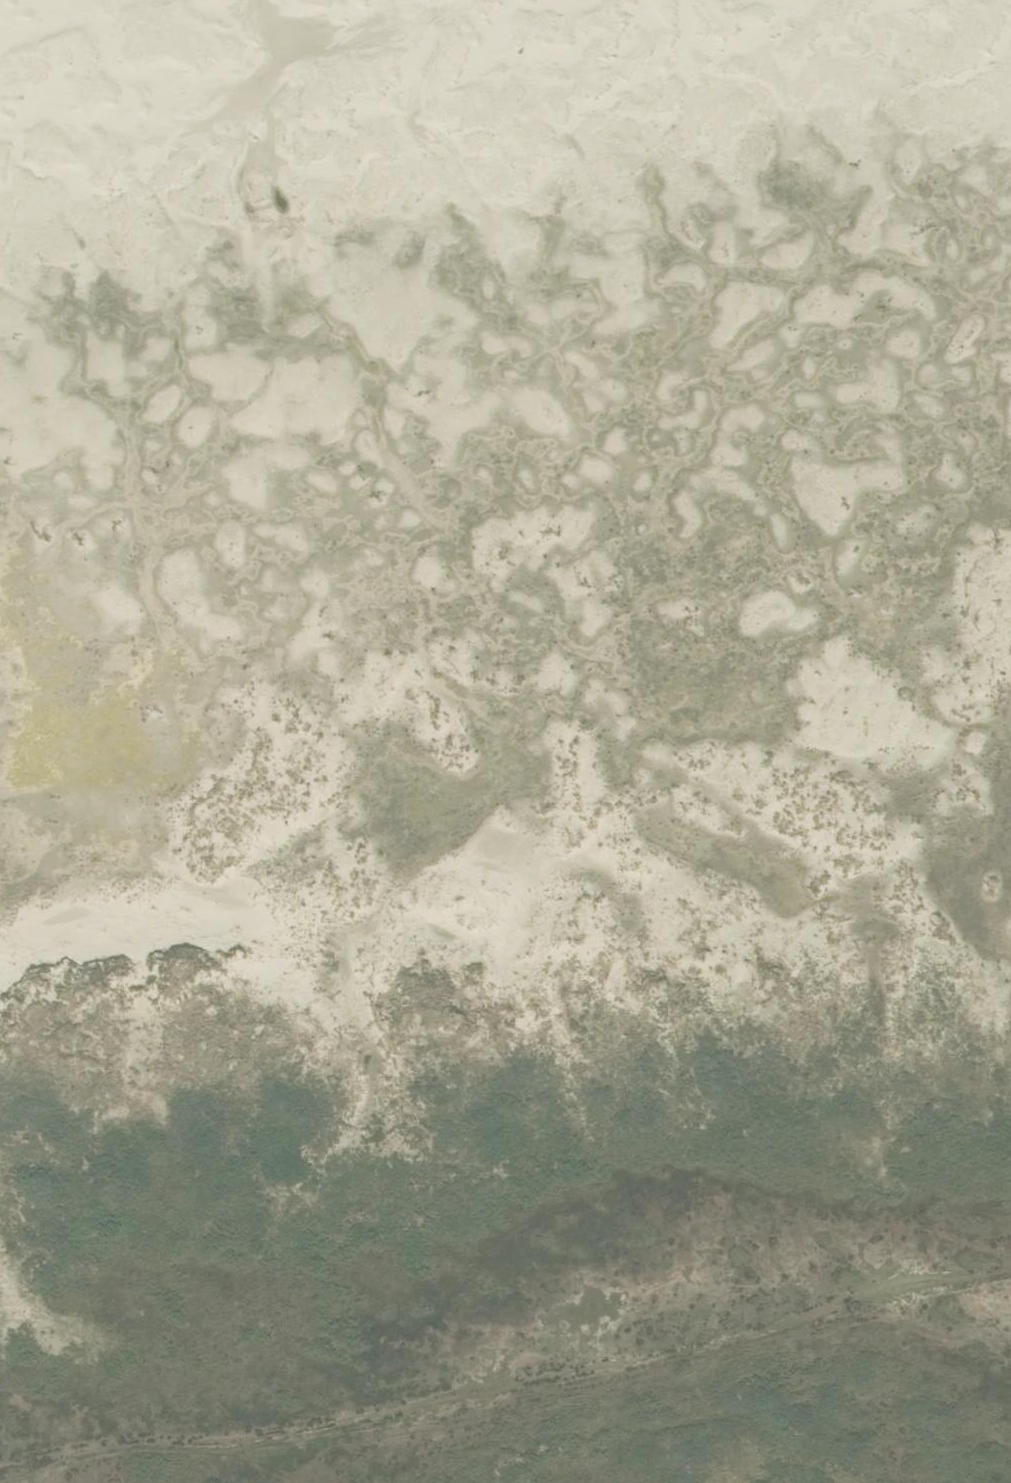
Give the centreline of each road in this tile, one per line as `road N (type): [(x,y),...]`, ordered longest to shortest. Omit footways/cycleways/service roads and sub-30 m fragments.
road 1 (track): [(0,1467),(263,1432),(665,1356),(894,1291),(1010,1270)]

